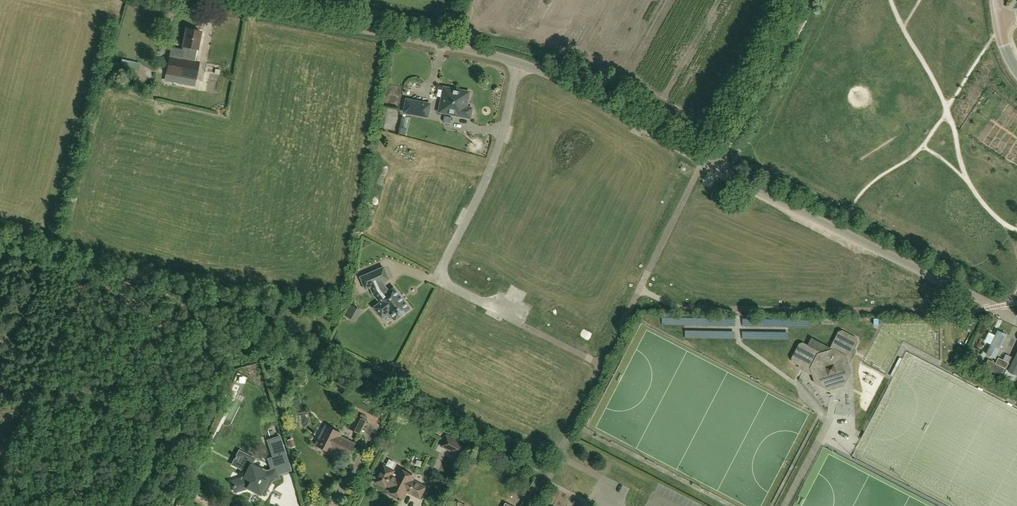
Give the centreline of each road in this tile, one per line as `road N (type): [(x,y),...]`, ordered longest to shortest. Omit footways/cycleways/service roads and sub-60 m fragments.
road 1 (residential): [(1016,318),(712,167)]
road 2 (residential): [(518,63),(489,174),(436,278),(523,326)]
road 3 (unclassified): [(518,63),(200,0)]
road 4 (unclassified): [(703,162),(518,63)]
road 5 (residential): [(712,167),(813,0)]

